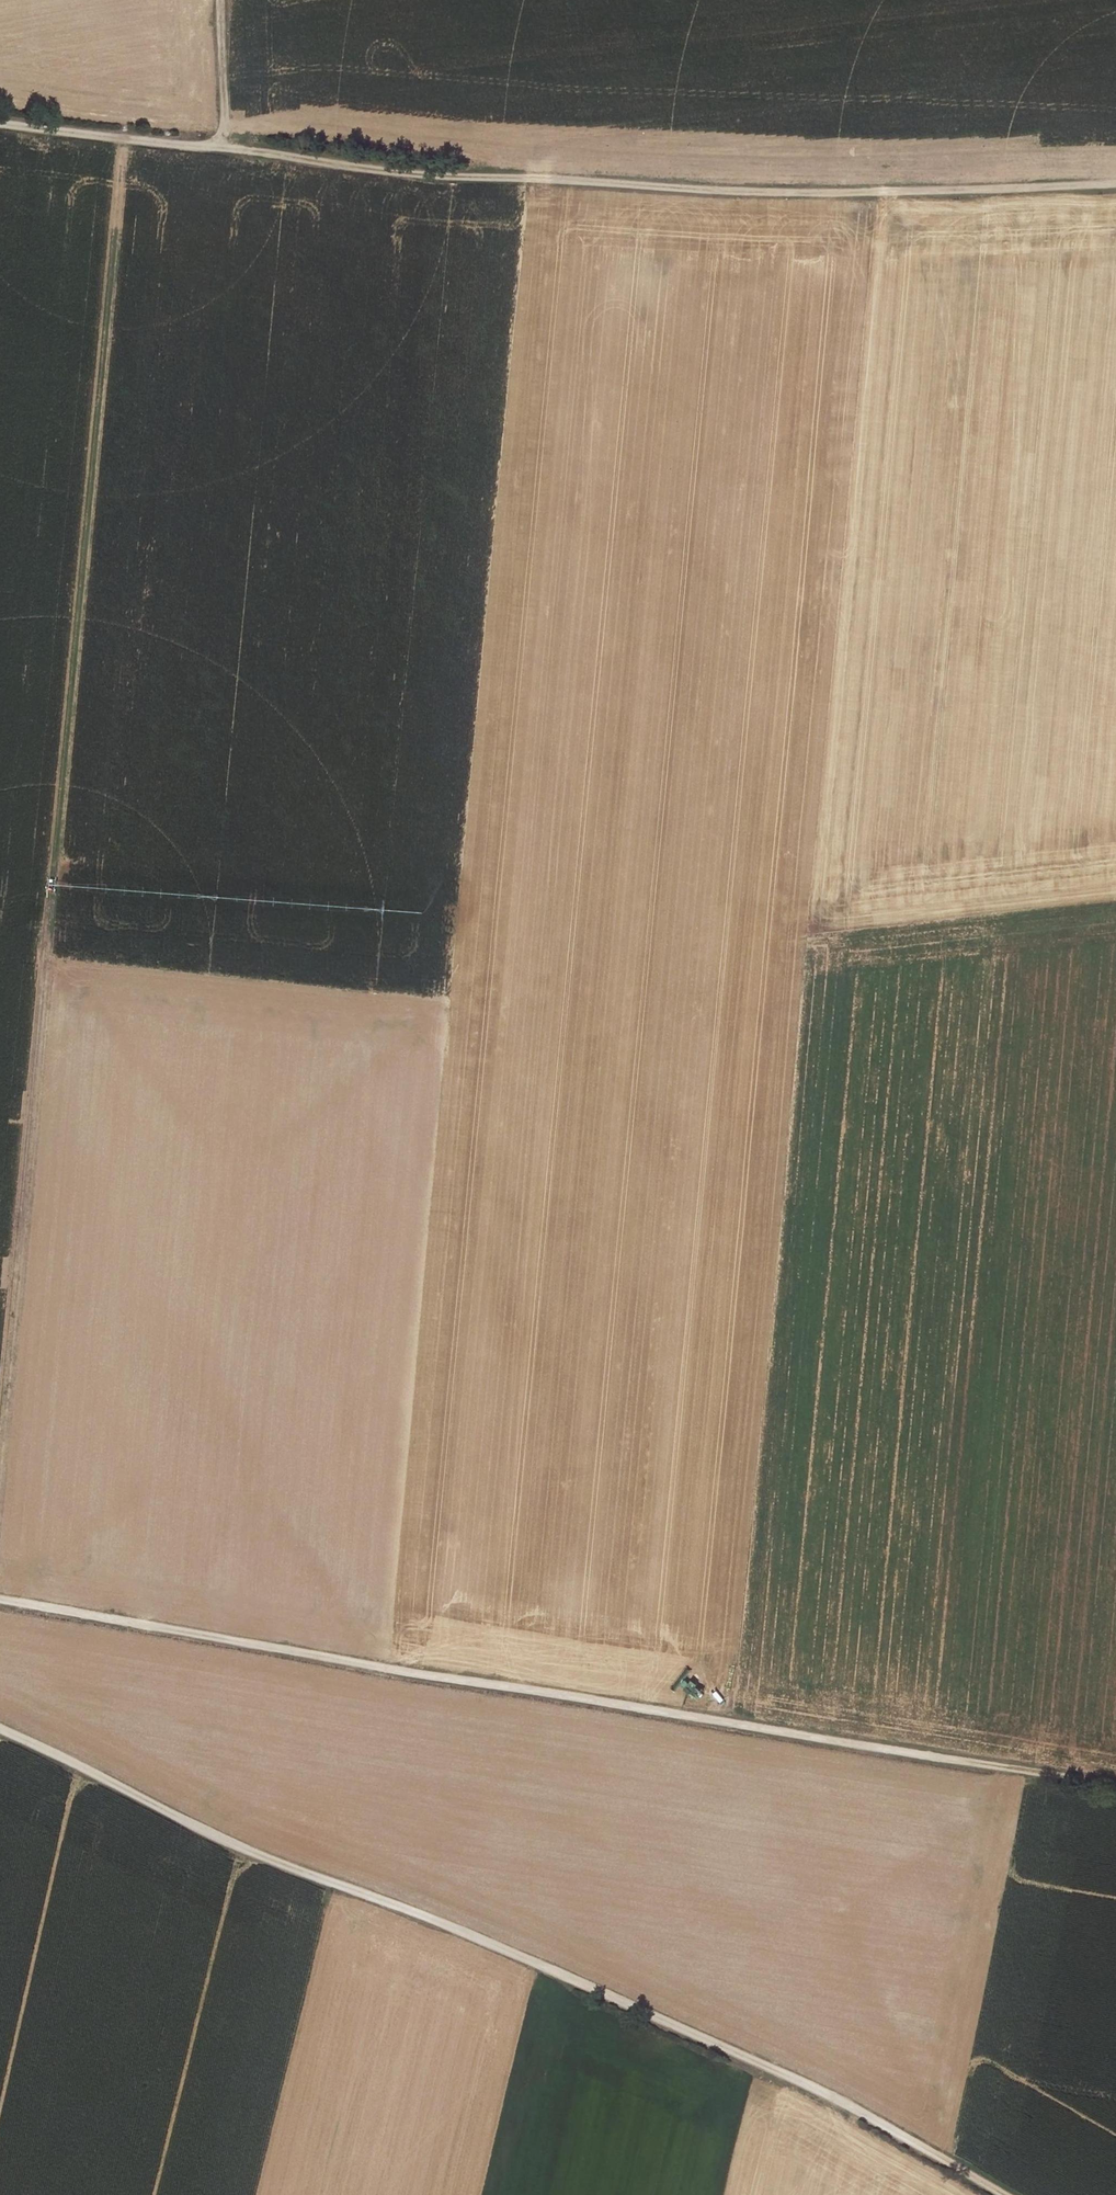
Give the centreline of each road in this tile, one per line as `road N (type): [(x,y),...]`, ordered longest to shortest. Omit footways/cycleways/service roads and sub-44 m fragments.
road 1 (track): [(1115,1788),(0,1599)]
road 2 (track): [(1115,196),(787,204),(0,127)]
road 3 (track): [(1001,2194),(836,2098),(259,1859),(0,1733)]
road 4 (track): [(219,0),(225,154)]

